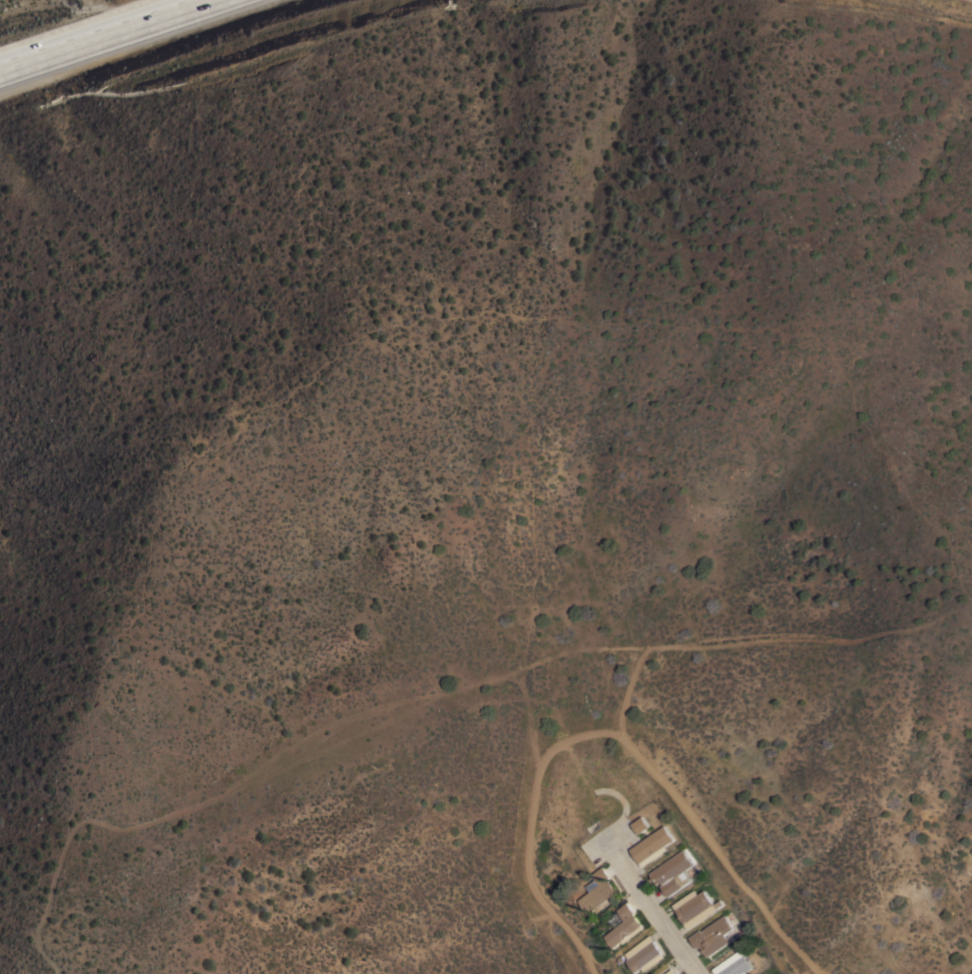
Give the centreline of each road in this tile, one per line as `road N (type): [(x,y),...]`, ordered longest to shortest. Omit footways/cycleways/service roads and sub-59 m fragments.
road 1 (motorway): [(0,60),(178,0)]
road 2 (residential): [(609,843),(698,973)]

